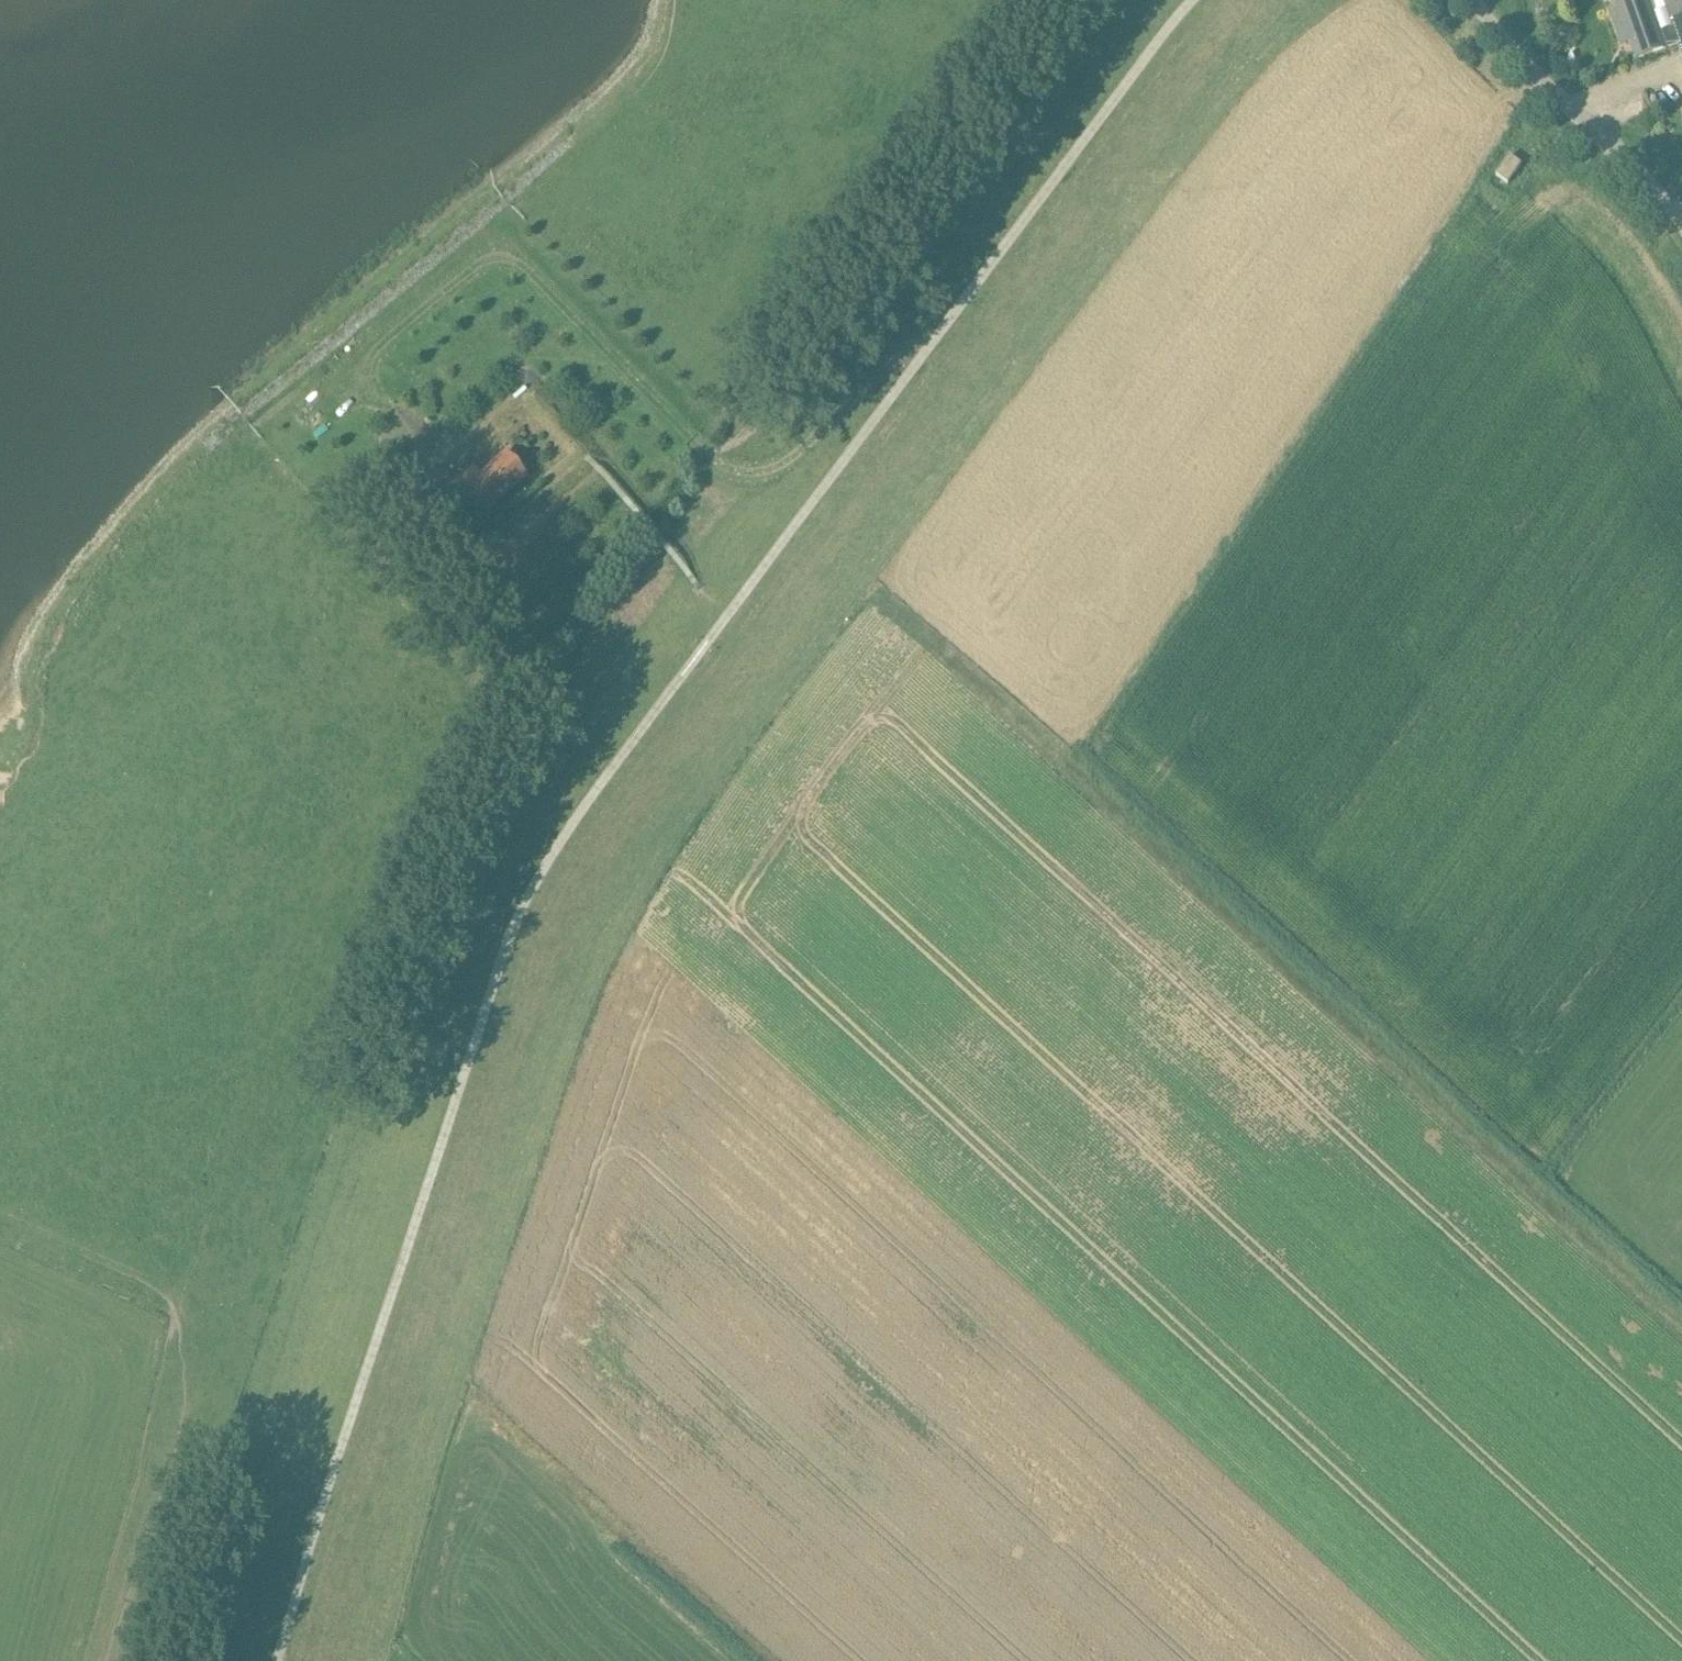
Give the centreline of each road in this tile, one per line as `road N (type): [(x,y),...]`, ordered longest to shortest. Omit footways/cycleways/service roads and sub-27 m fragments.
road 1 (track): [(631,369),(700,448),(731,472),(753,473),(784,462),(889,366),(934,340)]
road 2 (unclassified): [(1681,226),(1473,0)]

